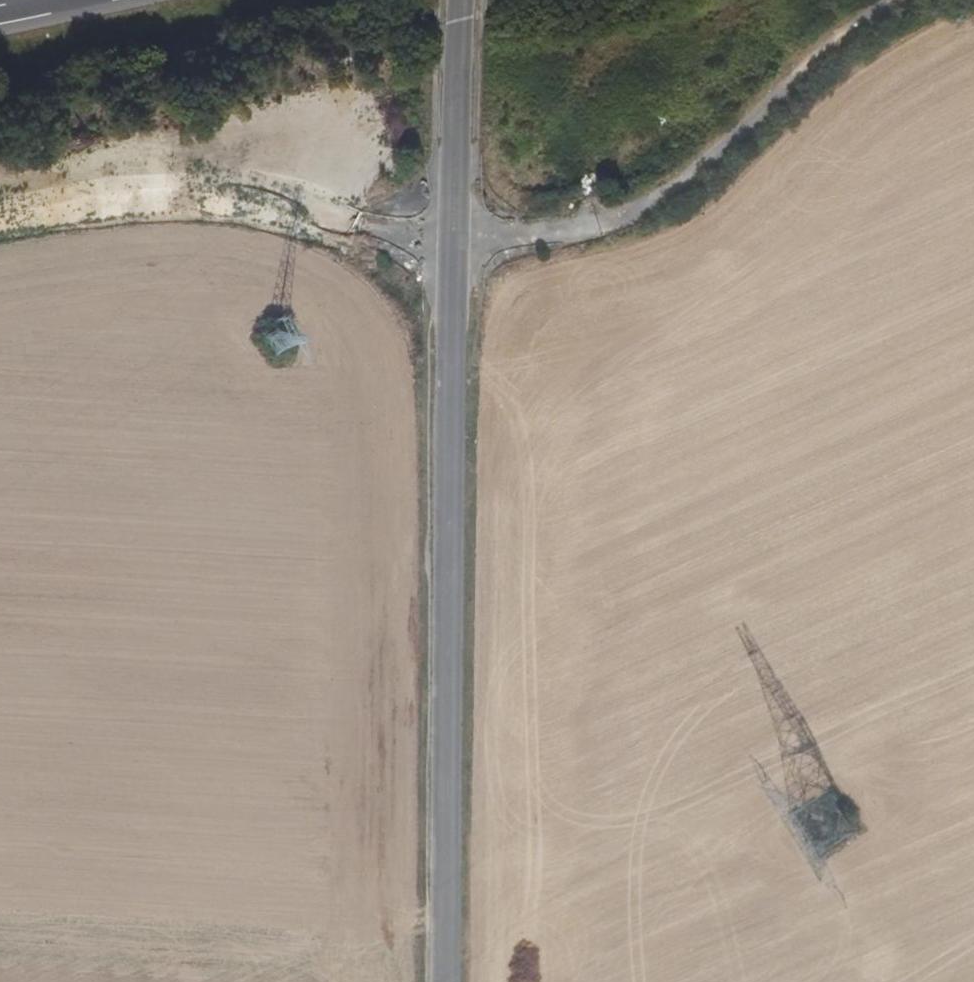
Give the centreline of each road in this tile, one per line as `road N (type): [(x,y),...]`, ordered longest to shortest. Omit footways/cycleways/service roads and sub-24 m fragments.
road 1 (track): [(0,202),(106,187),(211,192),(480,244),(629,213),(675,194),(762,108),(896,0)]
road 2 (tertiary): [(455,0),(441,387),(442,981)]

